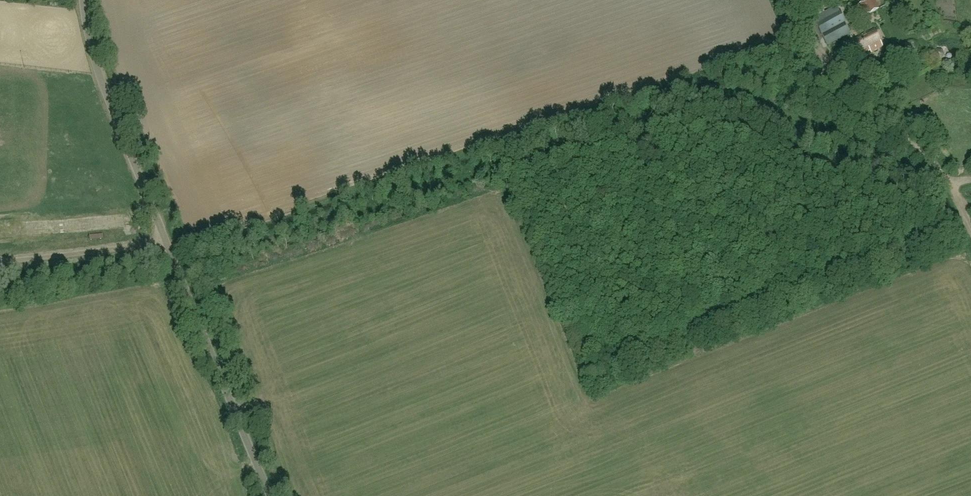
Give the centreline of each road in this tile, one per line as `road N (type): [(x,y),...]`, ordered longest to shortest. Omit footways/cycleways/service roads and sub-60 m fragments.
road 1 (unclassified): [(273,495),(101,75),(85,0)]
road 2 (unclassified): [(790,0),(825,57),(952,184)]

